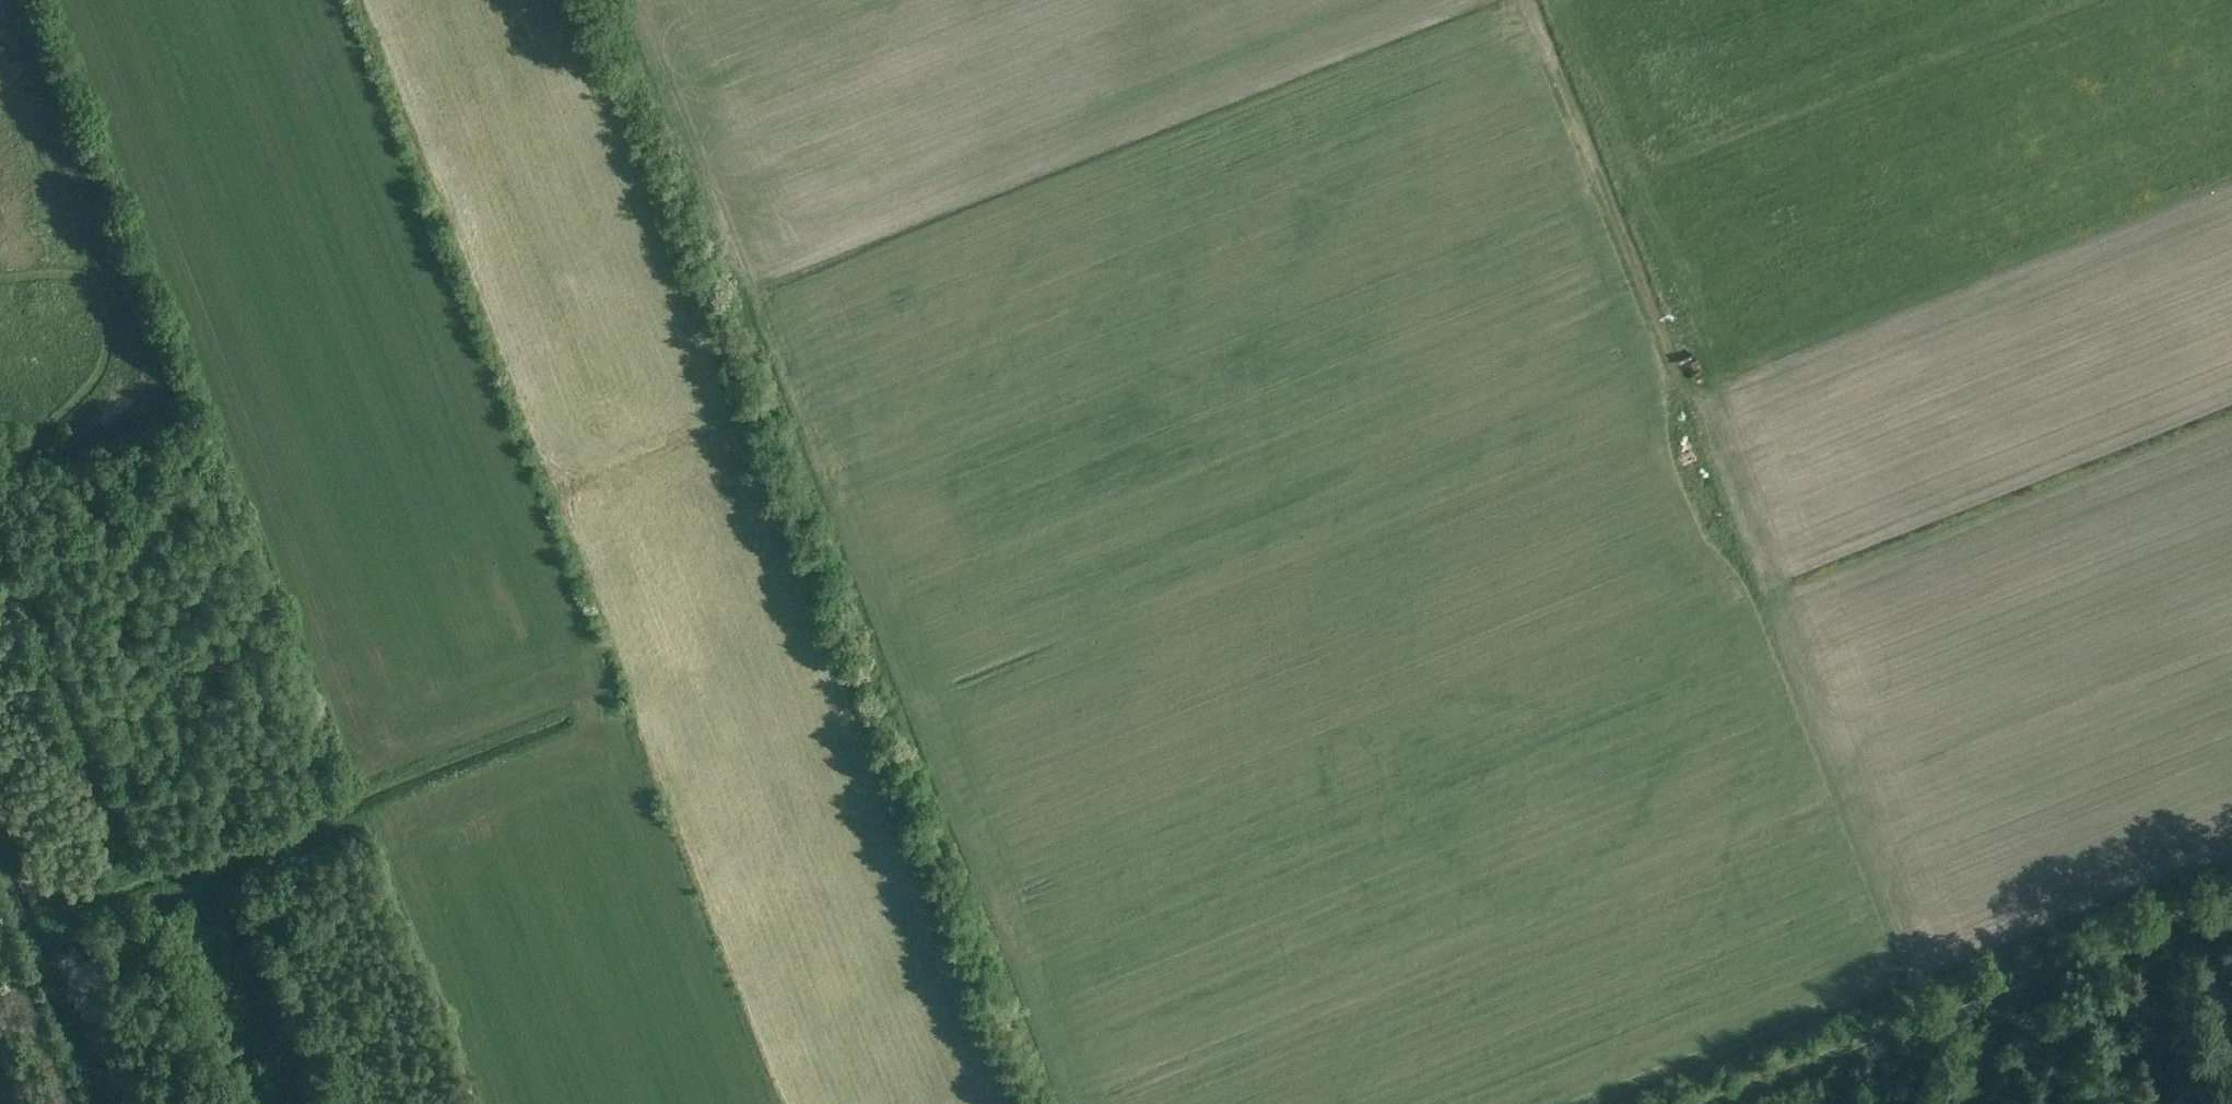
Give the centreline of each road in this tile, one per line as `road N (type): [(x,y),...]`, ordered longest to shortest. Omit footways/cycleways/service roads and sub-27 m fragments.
road 1 (track): [(2231,889),(1705,1103)]
road 2 (track): [(1533,0),(1590,181),(1680,414)]

